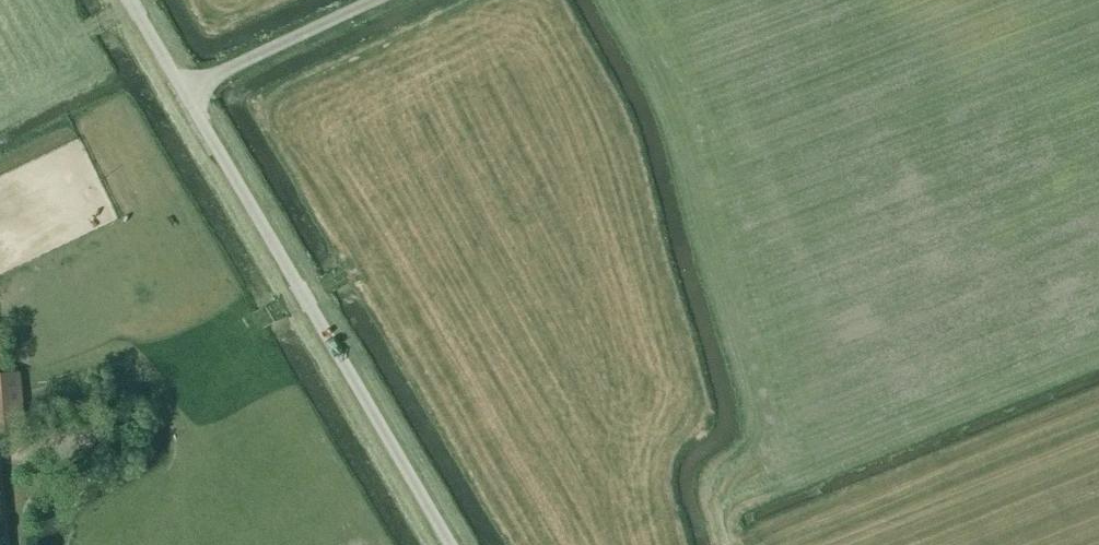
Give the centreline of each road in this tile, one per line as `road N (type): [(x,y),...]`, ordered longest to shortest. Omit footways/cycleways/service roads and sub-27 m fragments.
road 1 (unclassified): [(450,544),(129,0)]

